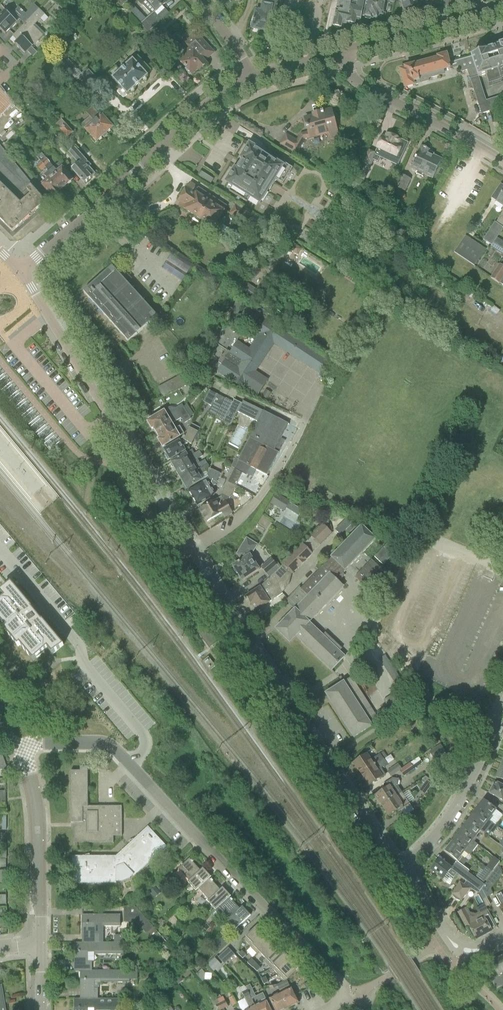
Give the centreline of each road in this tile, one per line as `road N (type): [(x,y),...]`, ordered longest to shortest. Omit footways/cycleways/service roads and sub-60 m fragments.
road 1 (residential): [(20,272),(403,869)]
road 2 (residential): [(325,1009),(341,999),(337,981),(112,749),(16,749)]
road 3 (residential): [(250,78),(209,104),(20,272)]
road 4 (residential): [(343,53),(367,89),(502,169)]
road 5 (residential): [(43,942),(31,796),(16,749)]
road 6 (residential): [(403,869),(448,820),(485,761),(502,713)]
road 7 (residential): [(343,53),(502,5)]

